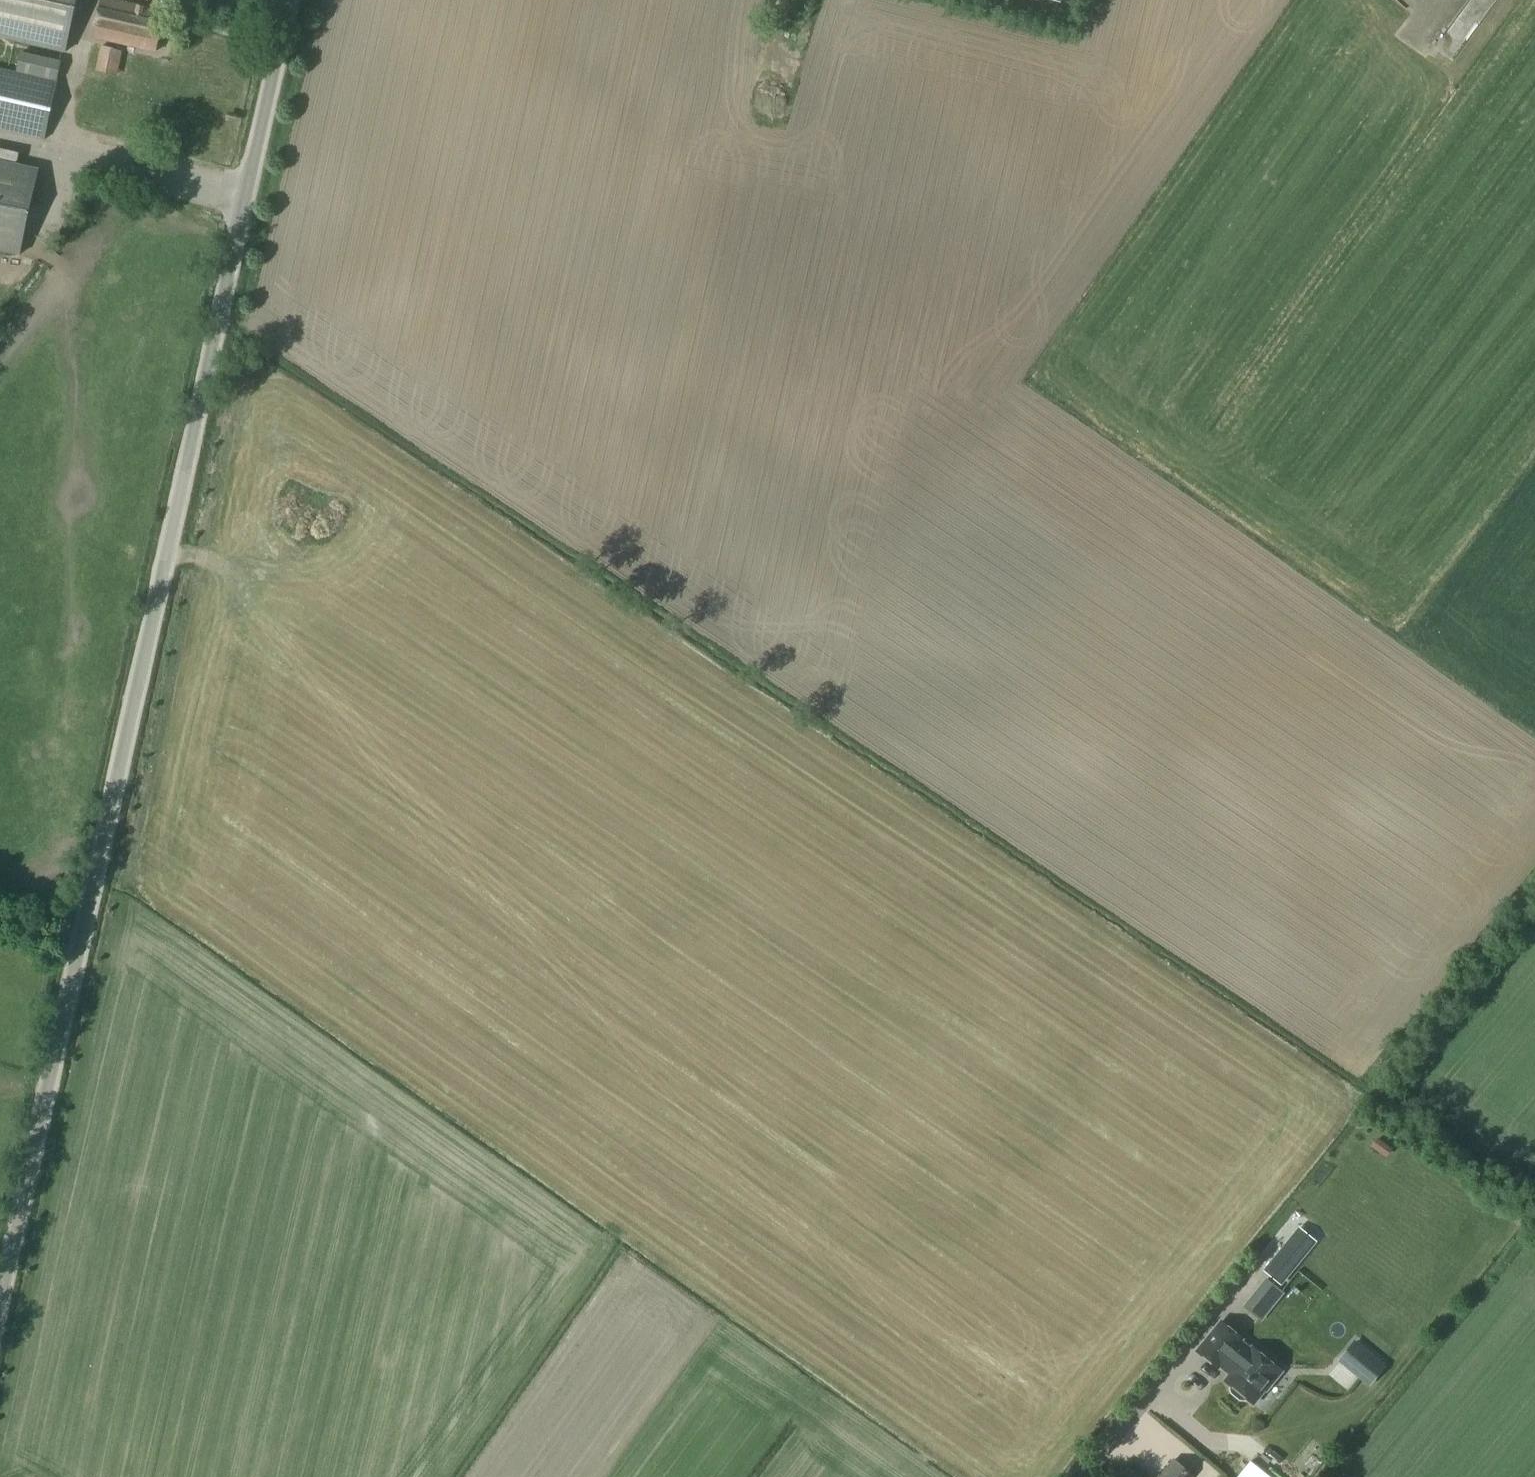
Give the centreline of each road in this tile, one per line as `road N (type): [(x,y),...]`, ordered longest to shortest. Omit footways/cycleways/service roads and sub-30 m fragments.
road 1 (unclassified): [(0,1298),(288,0)]

